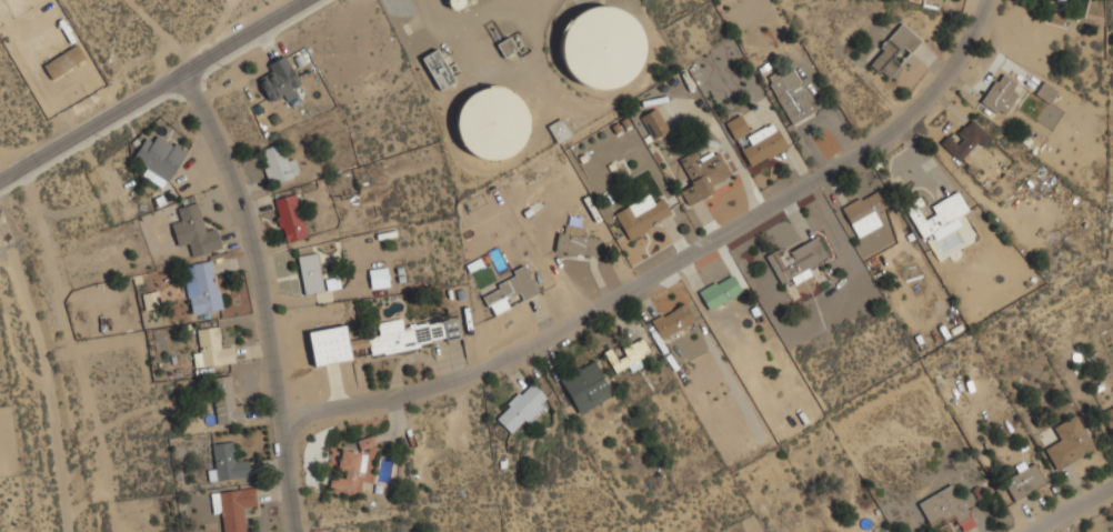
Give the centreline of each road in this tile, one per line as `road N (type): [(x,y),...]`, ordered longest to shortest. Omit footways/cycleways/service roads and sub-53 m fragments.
road 1 (residential): [(281,420),(414,393),(502,363),(894,134),(953,69),(988,0)]
road 2 (residential): [(186,76),(252,233),(296,531)]
road 3 (tertiary): [(0,181),(312,0)]

